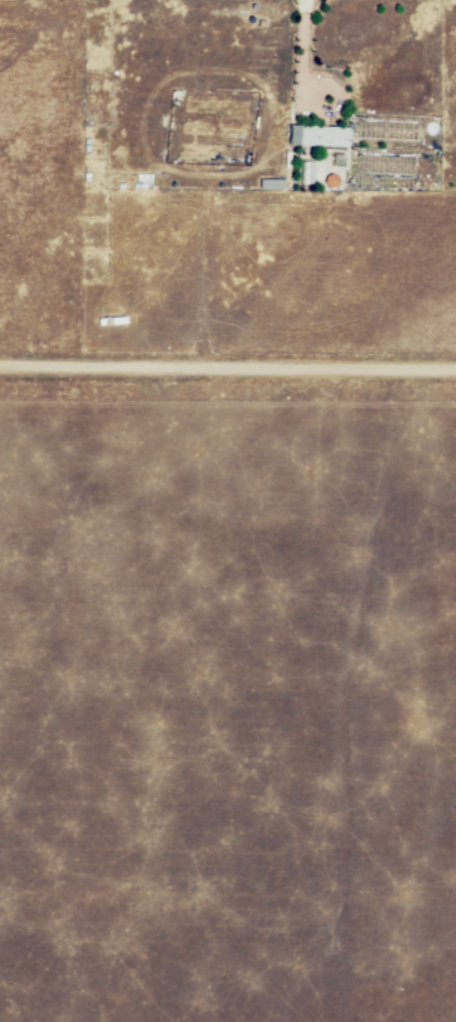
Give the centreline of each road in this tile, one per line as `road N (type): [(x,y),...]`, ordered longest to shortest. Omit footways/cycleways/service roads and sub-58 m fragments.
road 1 (residential): [(455,373),(0,371)]

